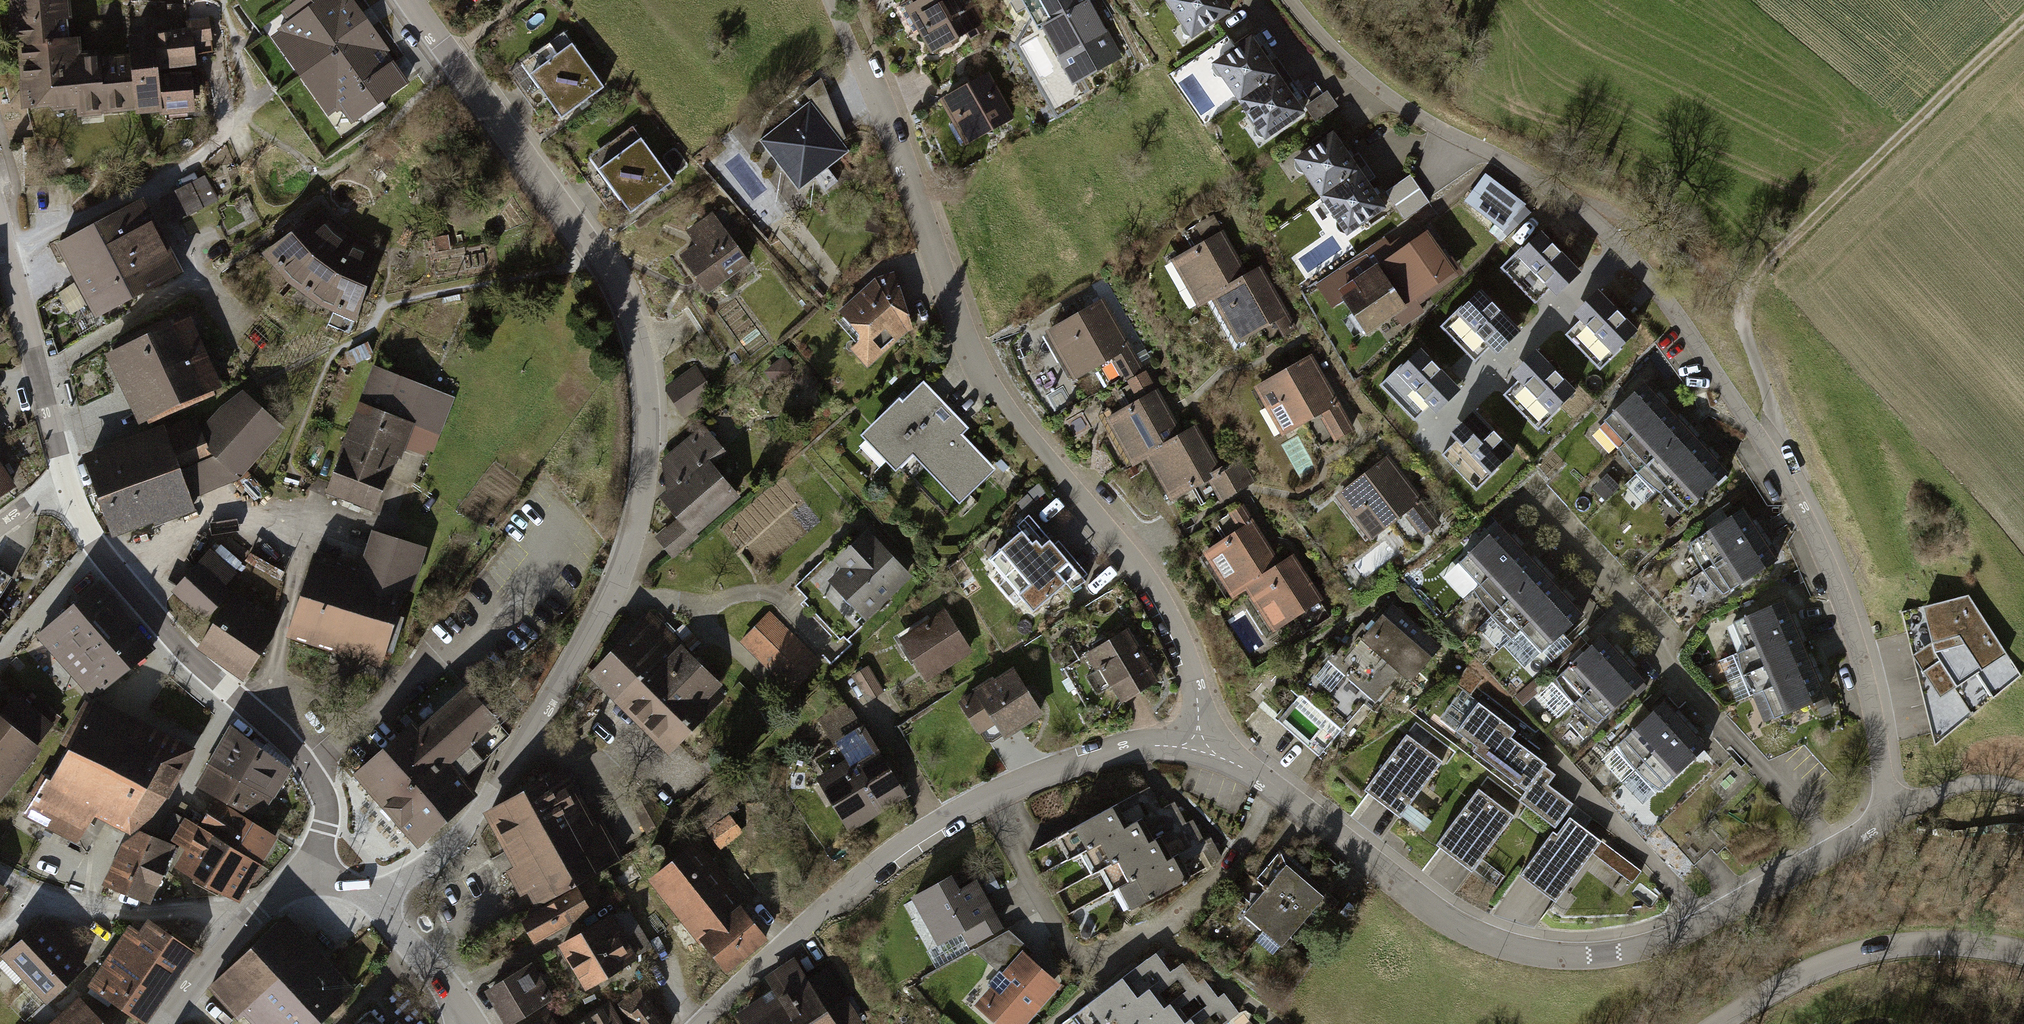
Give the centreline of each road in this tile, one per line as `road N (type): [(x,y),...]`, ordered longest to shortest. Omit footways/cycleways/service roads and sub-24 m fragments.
road 1 (residential): [(1834,847),(1888,805),(1887,769),(1853,621),(1786,471),(1668,302),(1593,215),(1533,169),(1392,100),(1289,0)]
road 2 (tertiary): [(413,0),(601,260),(632,315),(649,391),(647,488),(618,595),(495,788)]
road 3 (residential): [(1200,752),(1282,791),(1425,905),(1472,933),(1552,955),(1601,956),(1680,935),(1834,847)]
road 4 (residential): [(1200,752),(1198,688),(1162,606),(983,373),(920,209)]
road 5 (residential): [(699,1023),(867,874),(985,797),(1124,749),(1200,752)]
road 6 (track): [(1786,471),(1740,304),(1751,283),(2023,12)]
road 7 (residential): [(1834,847),(1664,660),(1661,638),(1529,497)]
road 8 (residential): [(314,869),(326,806),(307,767),(177,642),(95,544)]
road 9 (unclassified): [(1719,1023),(1816,970),(1887,946),(1964,936),(2023,948)]
road 10 (residential): [(236,929),(57,901),(0,874)]
road 11 (residential): [(0,235),(59,458)]
road 12 (residential): [(839,0),(920,209)]
road 13 (residential): [(495,788),(459,838),(375,901)]
road 14 (residential): [(375,901),(467,1023)]
road 15 (track): [(1744,297),(1669,250),(1614,238)]
road 16 (track): [(2023,789),(1979,782),(1888,805)]

